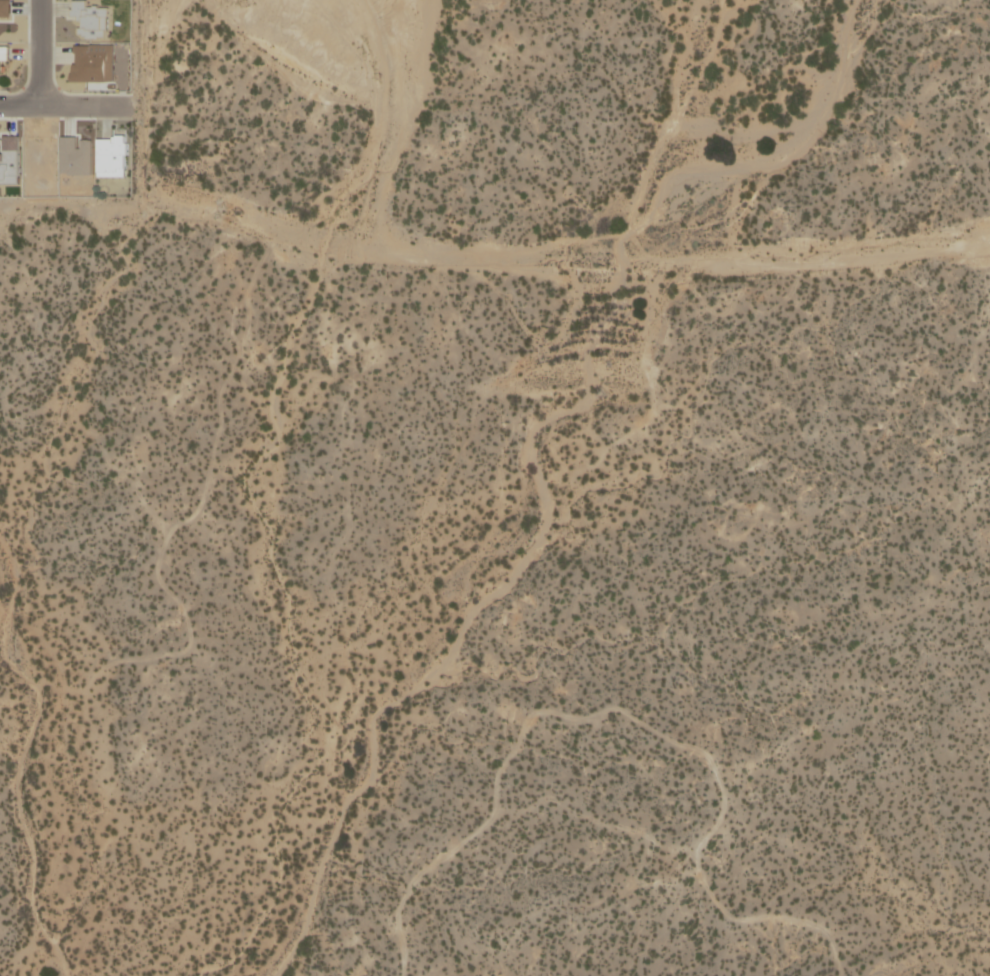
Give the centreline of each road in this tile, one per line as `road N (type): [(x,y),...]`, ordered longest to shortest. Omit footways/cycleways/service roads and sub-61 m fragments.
road 1 (residential): [(129,107),(0,106)]

